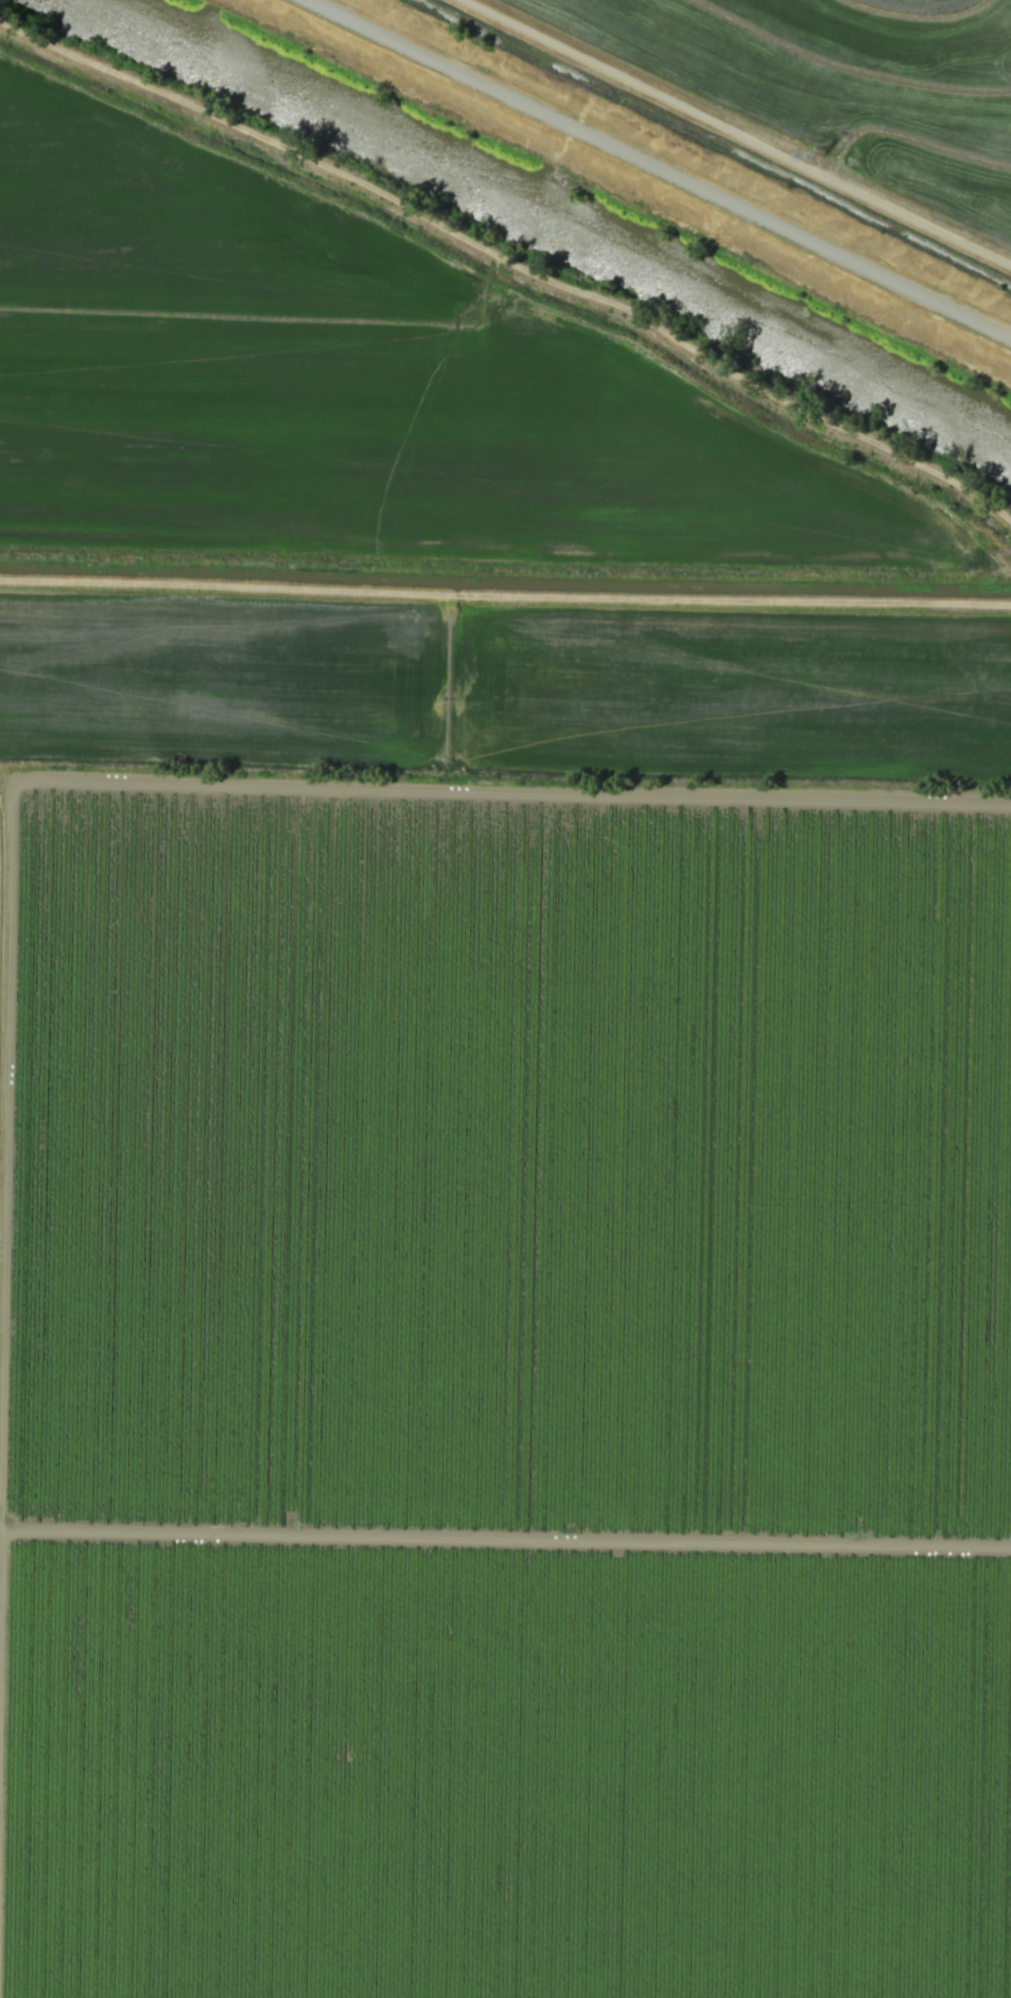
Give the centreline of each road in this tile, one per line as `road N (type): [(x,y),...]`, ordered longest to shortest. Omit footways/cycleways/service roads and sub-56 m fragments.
road 1 (tertiary): [(1010,341),(294,0)]

